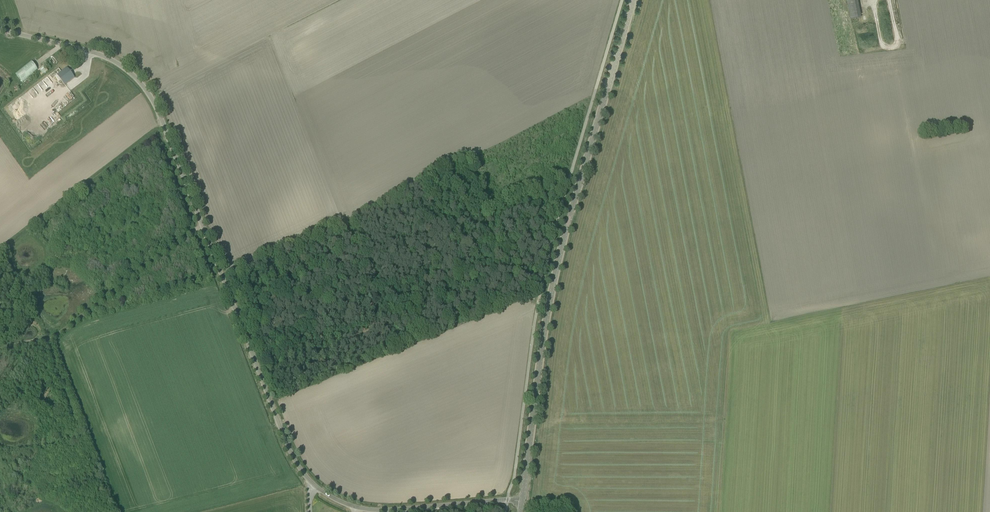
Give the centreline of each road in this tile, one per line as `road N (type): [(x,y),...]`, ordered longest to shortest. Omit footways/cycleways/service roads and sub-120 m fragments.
road 1 (unclassified): [(522,502),(362,508),(306,478),(155,103),(110,59),(0,29)]
road 2 (tertiary): [(522,502),(553,284),(633,0)]
road 3 (track): [(88,312),(213,280),(159,140)]
road 4 (track): [(201,222),(55,338),(0,350)]
road 5 (track): [(0,250),(156,133)]

